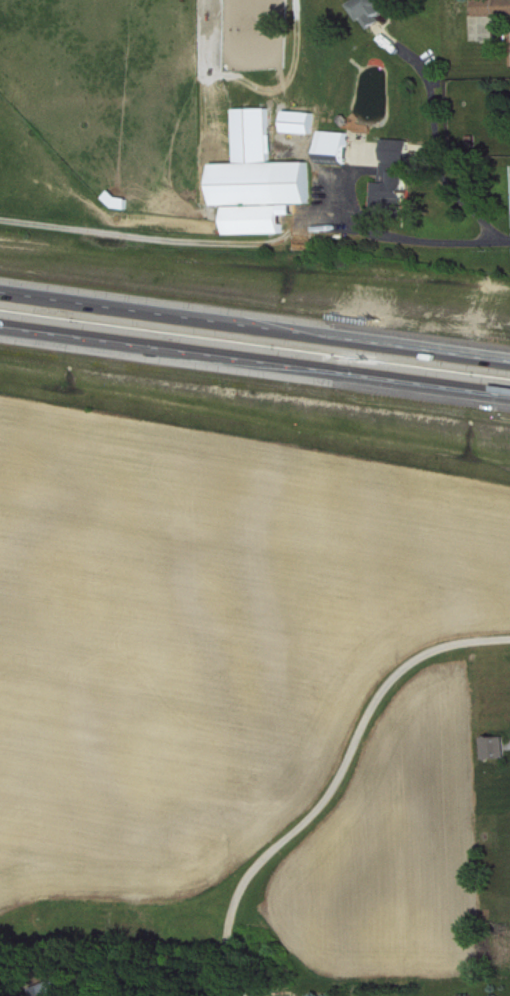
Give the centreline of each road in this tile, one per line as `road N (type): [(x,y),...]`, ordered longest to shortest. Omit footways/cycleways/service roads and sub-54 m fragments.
road 1 (motorway): [(0,325),(509,395)]
road 2 (motorway): [(509,360),(0,292)]

